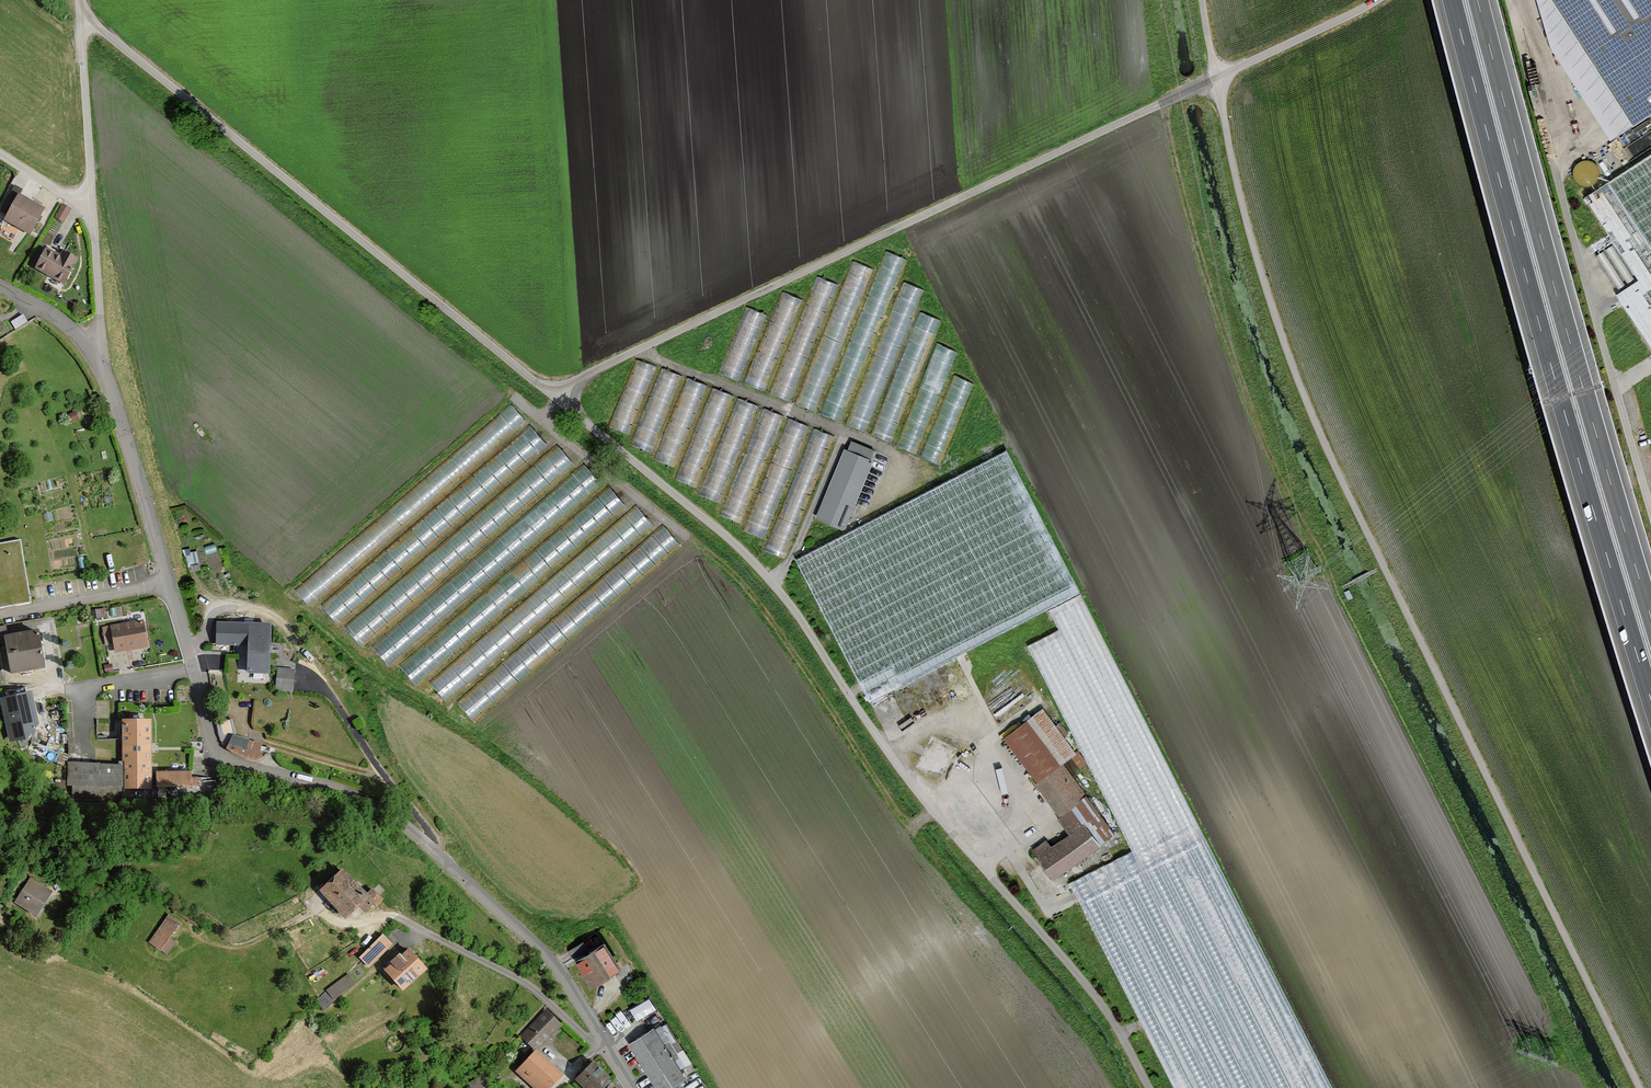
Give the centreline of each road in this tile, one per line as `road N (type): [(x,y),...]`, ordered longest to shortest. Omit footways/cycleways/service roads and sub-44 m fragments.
road 1 (track): [(556,399),(759,567),(921,794),(1101,1002),(1150,1087)]
road 2 (motorway): [(1452,0),(1650,704)]
road 3 (track): [(1208,81),(662,338),(567,386),(556,399)]
road 4 (motorway): [(1650,612),(1479,0)]
road 5 (track): [(81,14),(556,399)]
road 6 (track): [(1383,566),(1304,396),(1262,276),(1201,0)]
road 7 (track): [(1640,1087),(1383,566)]
road 8 (residential): [(633,1087),(537,944),(413,838),(347,793),(234,765),(211,751)]
road 9 (track): [(322,683),(279,617),(255,606),(214,612),(189,666)]
road 10 (track): [(92,210),(81,14)]

